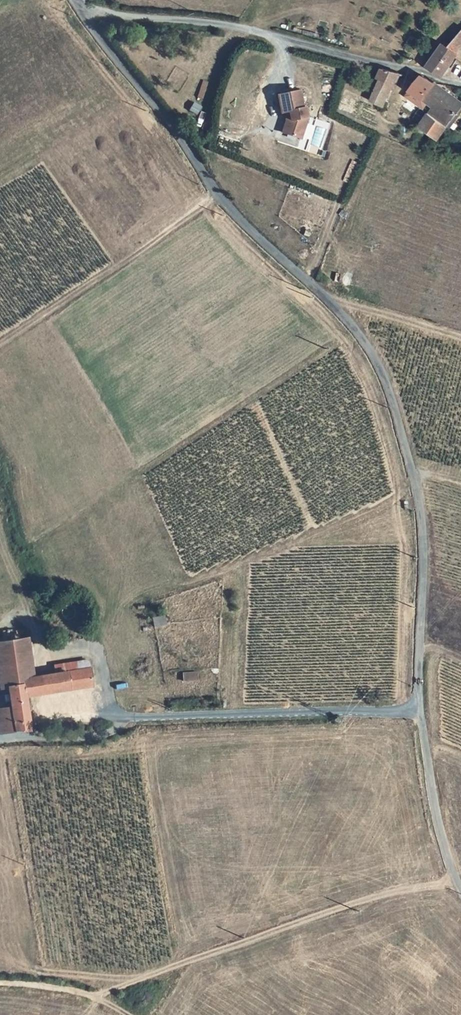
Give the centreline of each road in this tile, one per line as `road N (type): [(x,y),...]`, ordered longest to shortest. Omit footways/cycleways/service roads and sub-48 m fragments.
road 1 (unclassified): [(83,15),(218,194),(351,322),(374,356),(416,488),(419,710)]
road 2 (track): [(454,882),(337,909),(97,994),(0,982)]
road 3 (unclassified): [(83,15),(227,27),(417,74)]
road 4 (unclassified): [(419,710),(111,720)]
road 5 (unclassified): [(419,710),(435,809),(460,894)]

